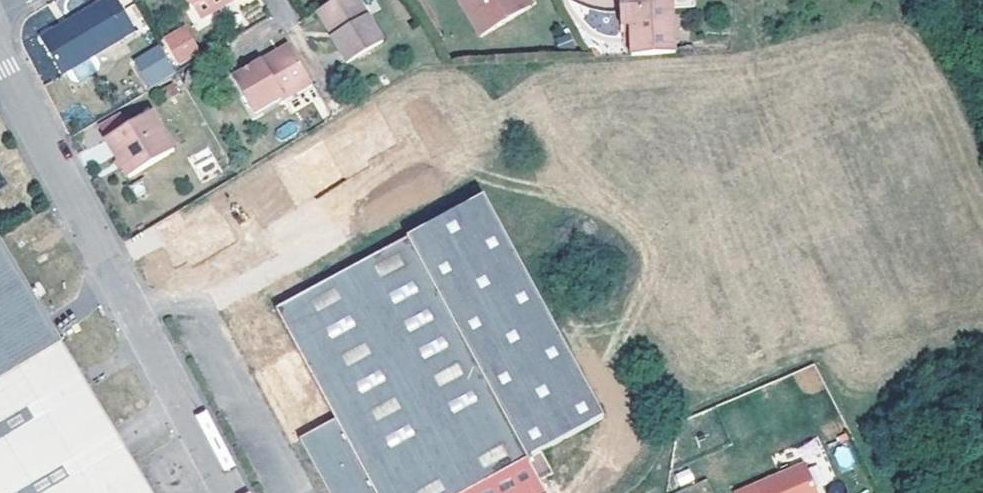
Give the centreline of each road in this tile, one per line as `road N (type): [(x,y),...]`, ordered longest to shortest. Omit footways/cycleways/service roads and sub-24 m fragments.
road 1 (residential): [(226,492),(0,60)]

